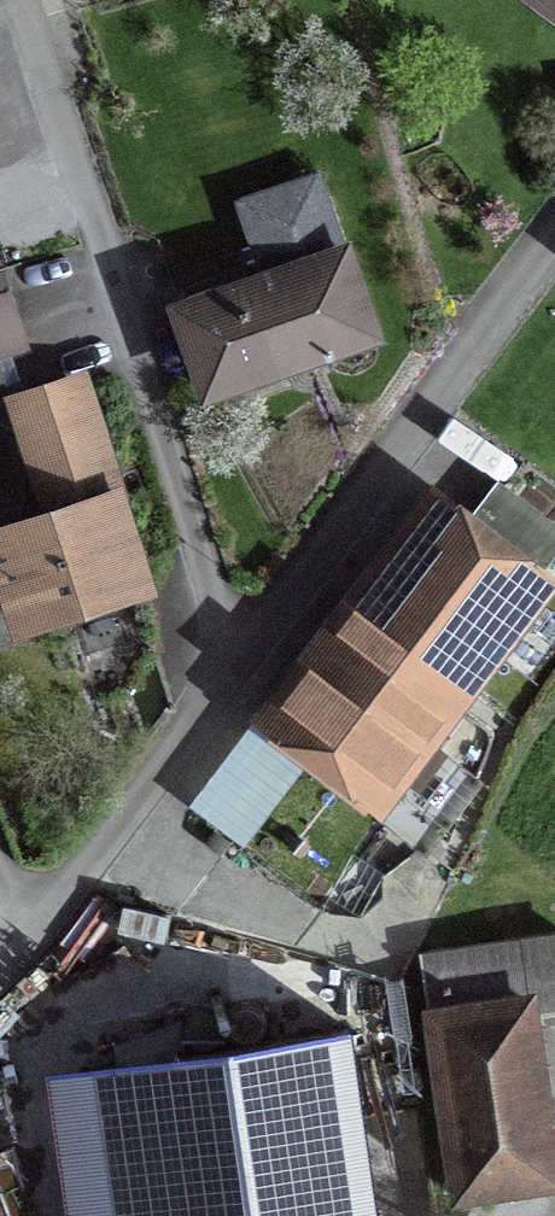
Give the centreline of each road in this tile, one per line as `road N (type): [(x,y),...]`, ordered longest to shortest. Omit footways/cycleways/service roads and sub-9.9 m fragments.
road 1 (residential): [(219,665),(217,616),(4,0)]
road 2 (residential): [(219,665),(554,225)]
road 3 (residential): [(0,949),(219,665)]

